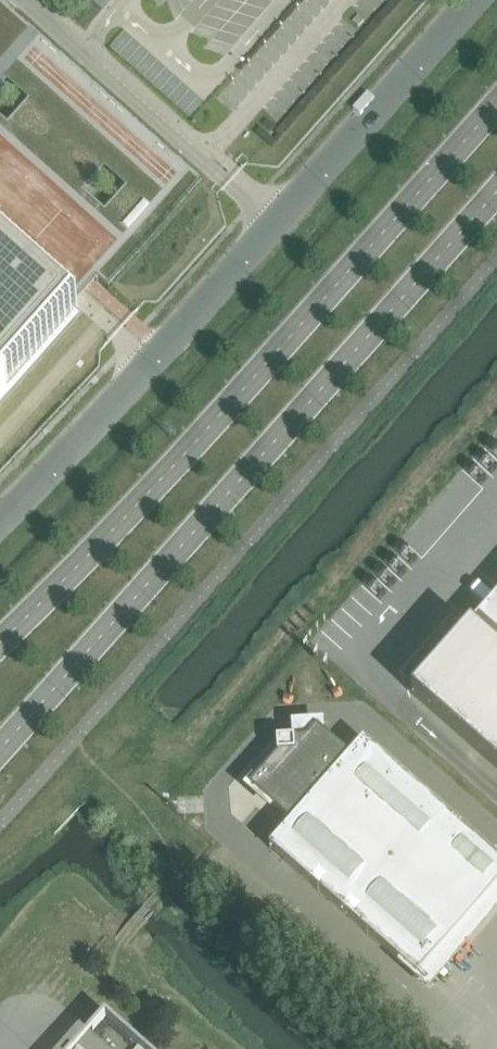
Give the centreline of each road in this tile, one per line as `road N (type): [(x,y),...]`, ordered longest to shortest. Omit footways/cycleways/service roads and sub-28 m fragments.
road 1 (secondary): [(0,750),(496,190)]
road 2 (secondary): [(496,103),(103,540),(0,637)]
road 3 (unclassified): [(0,520),(70,453),(475,0)]

